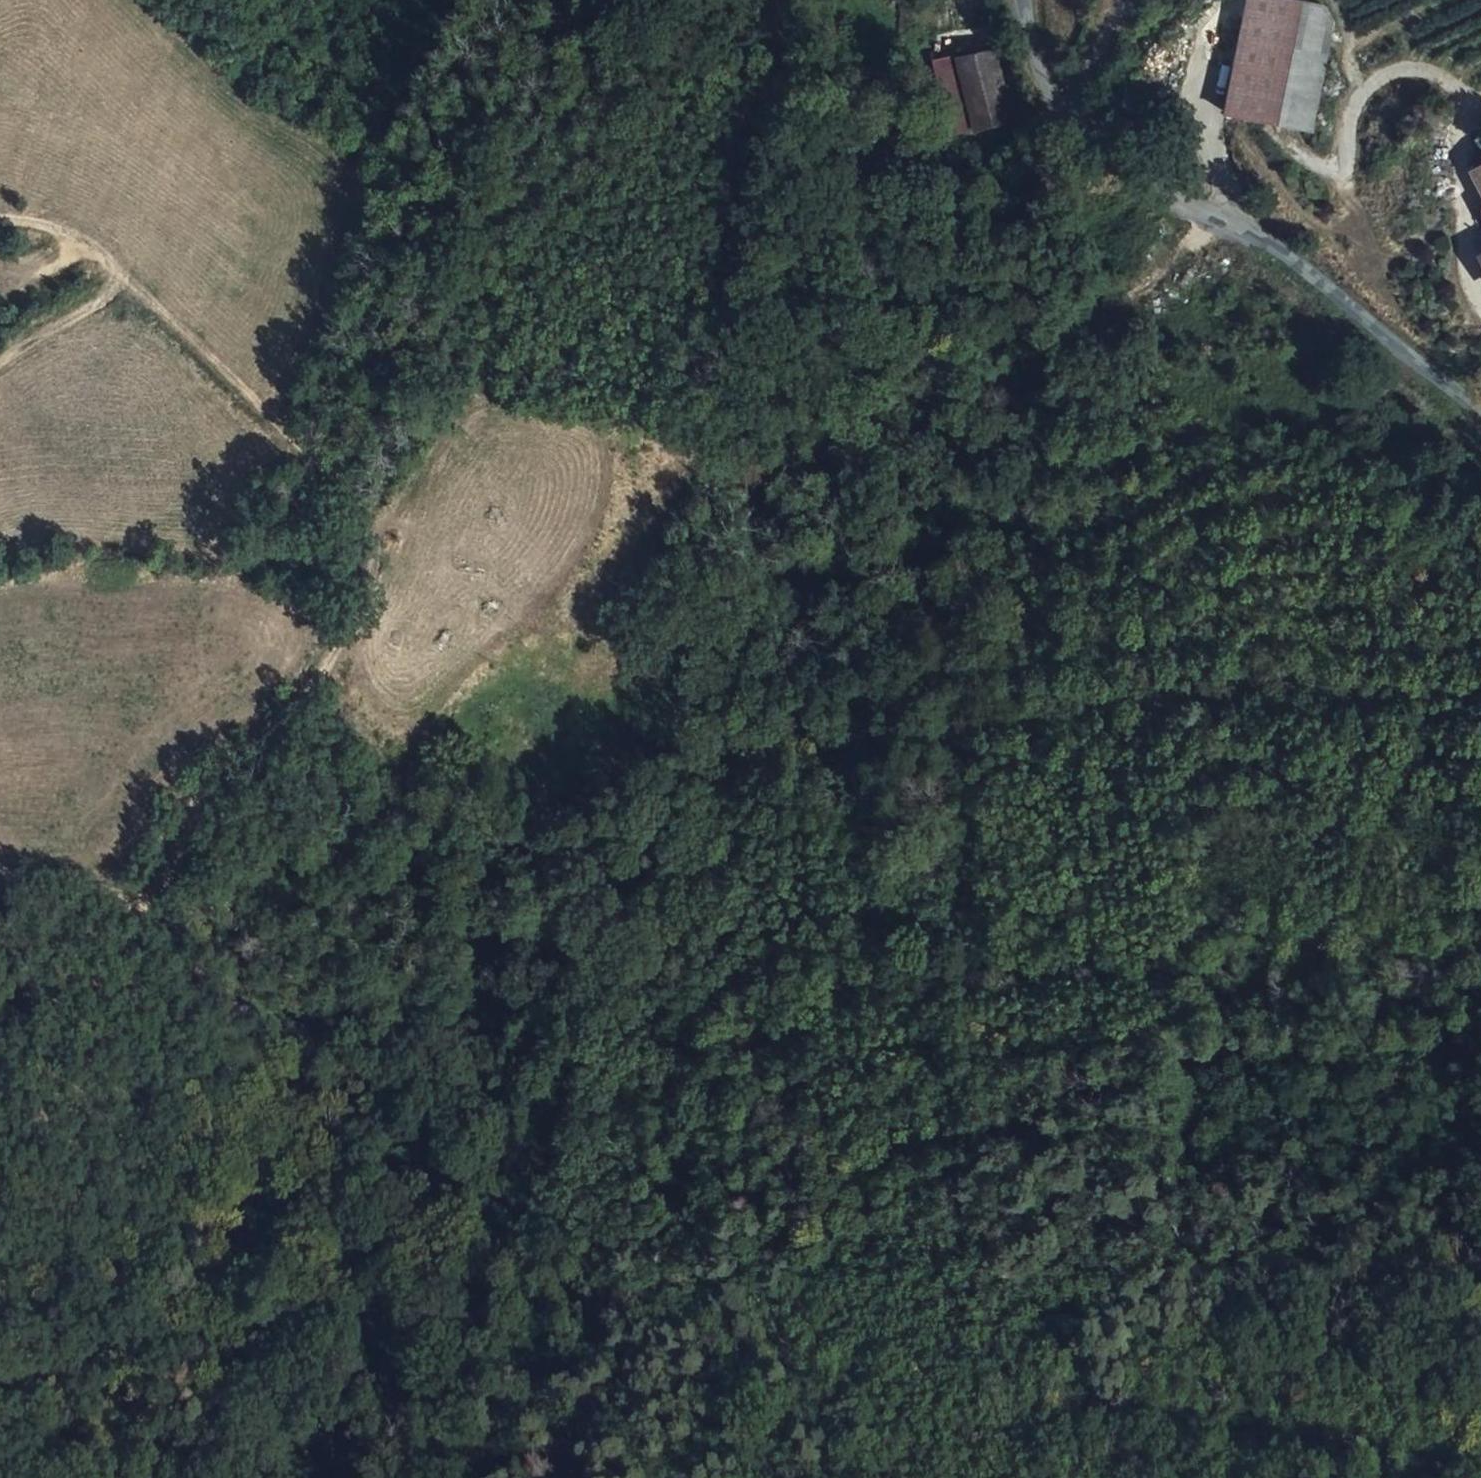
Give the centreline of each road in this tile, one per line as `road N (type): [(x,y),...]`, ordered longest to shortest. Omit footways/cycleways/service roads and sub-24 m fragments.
road 1 (unclassified): [(1021,0),(1039,72),(1078,131),(1159,194),(1248,236),(1480,423)]
road 2 (track): [(908,1477),(1036,1426),(1307,1417),(1462,1477)]

